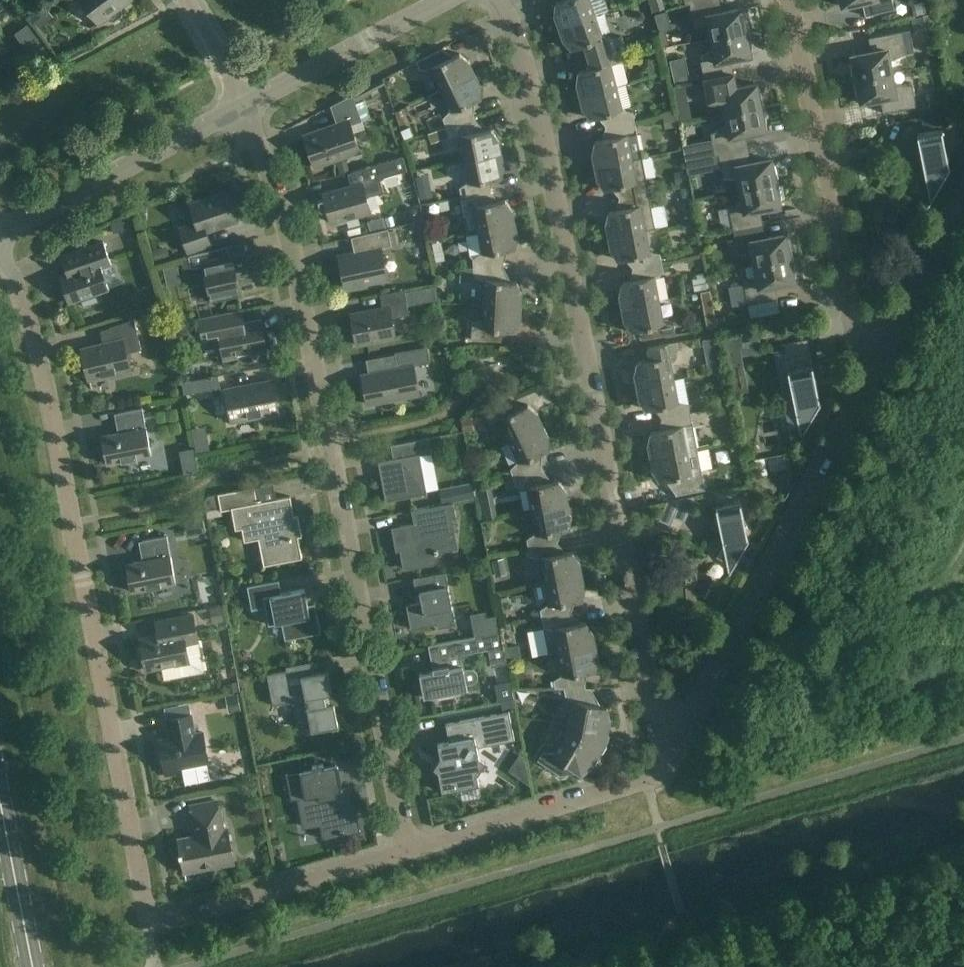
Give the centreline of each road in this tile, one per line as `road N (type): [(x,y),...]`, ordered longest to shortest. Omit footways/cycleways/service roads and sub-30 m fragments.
road 1 (residential): [(676,738),(655,719),(539,112),(502,0)]
road 2 (residential): [(408,851),(324,428),(242,106)]
road 3 (residential): [(148,925),(43,380),(0,241)]
road 4 (residential): [(676,738),(865,378)]
road 5 (residential): [(865,378),(790,0)]
road 6 (residential): [(408,851),(655,778),(676,738)]
road 7 (residential): [(0,234),(242,106)]
road 8 (residential): [(148,925),(408,851)]
road 9 (residential): [(242,106),(446,0)]
road 10 (residential): [(865,378),(963,189)]
road 11 (tertiary): [(32,966),(0,799)]

